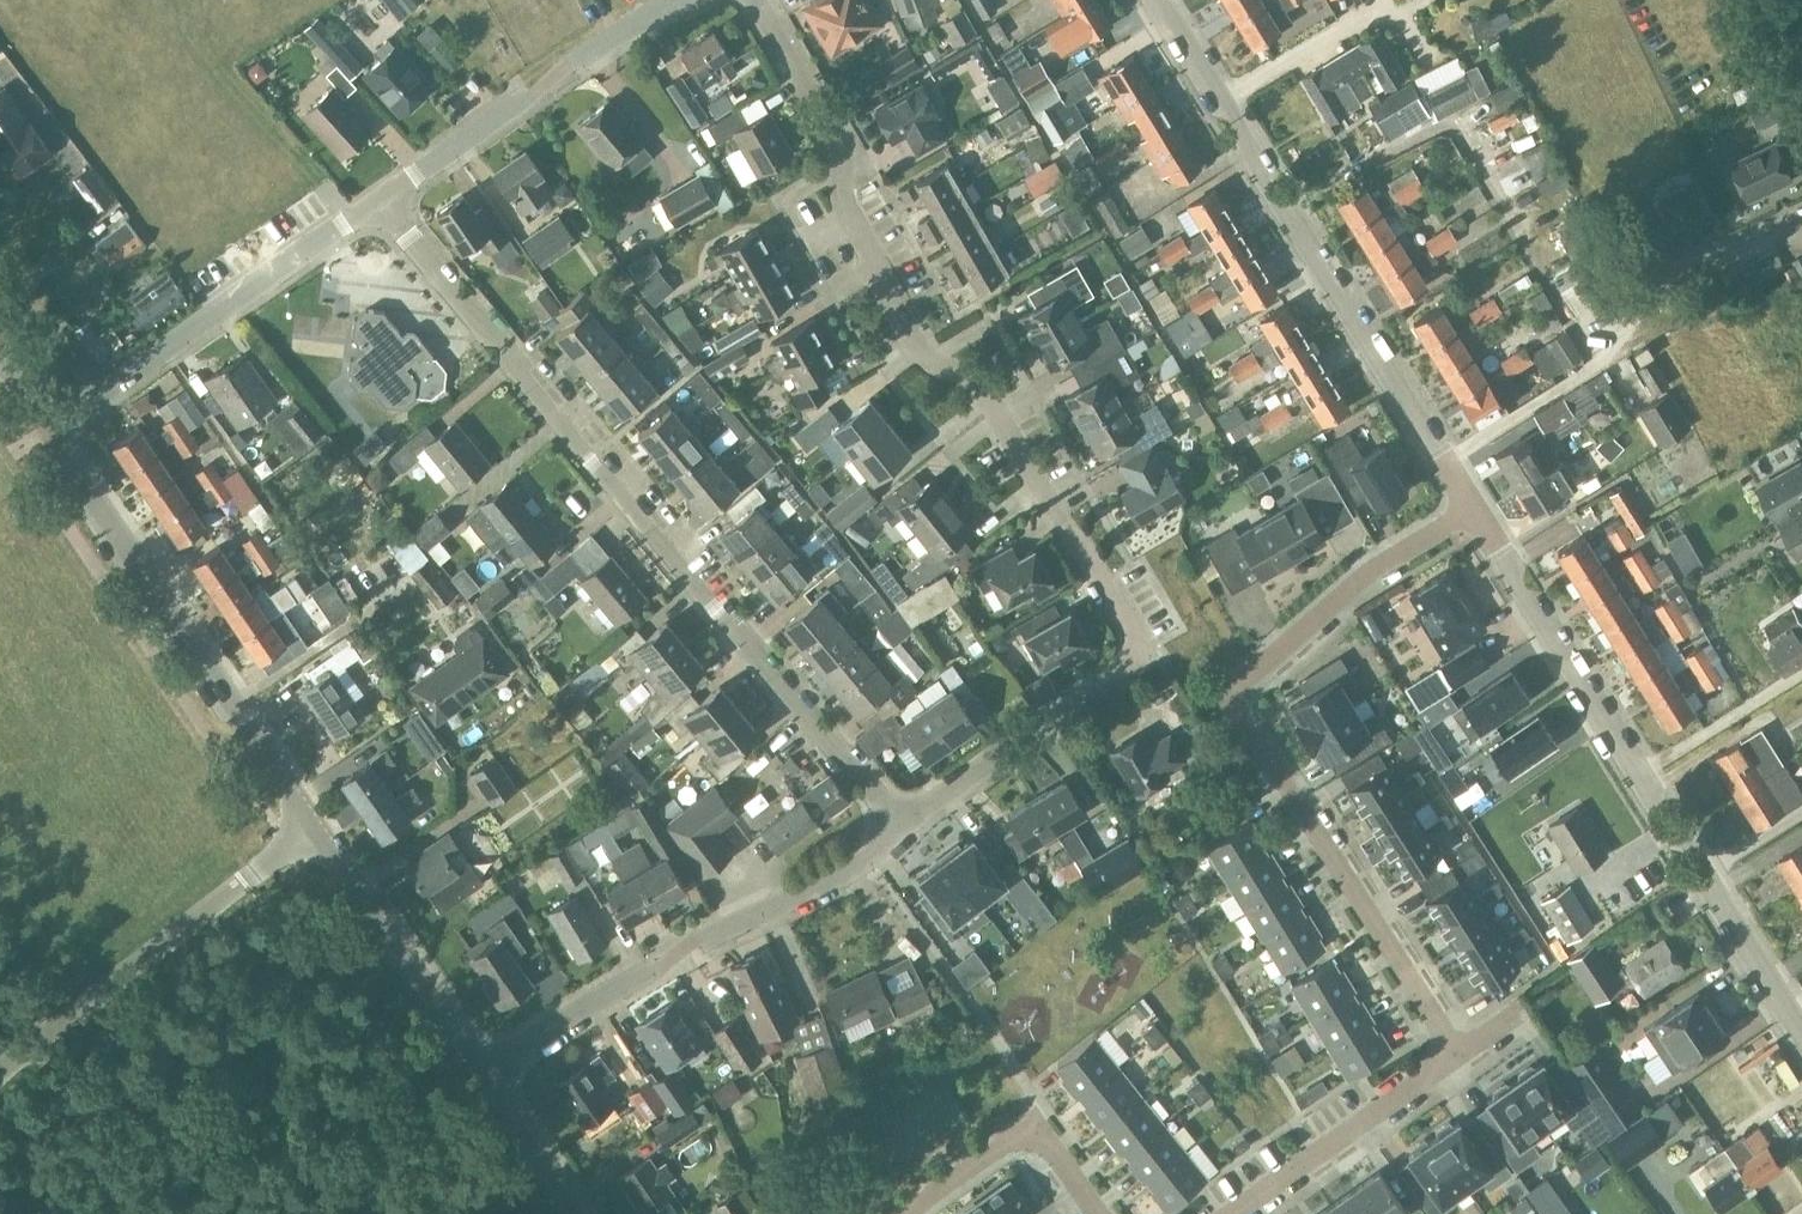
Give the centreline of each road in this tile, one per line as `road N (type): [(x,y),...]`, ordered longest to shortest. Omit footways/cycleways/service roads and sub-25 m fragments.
road 1 (residential): [(902,824),(1147,658),(974,377),(926,358),(888,295),(843,206),(836,143),(754,0)]
road 2 (residential): [(902,824),(382,200)]
road 3 (residential): [(1459,1054),(1228,700),(1362,579),(1475,511)]
road 4 (residential): [(1801,1035),(1475,511)]
road 5 (residential): [(486,1071),(682,950),(867,864),(902,824)]
road 6 (residential): [(1475,511),(1220,104)]
road 7 (tertiary): [(315,827),(50,429)]
road 8 (residential): [(50,429),(382,200)]
road 9 (tertiary): [(0,1072),(315,827)]
road 10 (residential): [(382,200),(679,0)]
road 11 (tertiary): [(486,1071),(315,827)]
road 12 (residential): [(1109,1213),(1036,1115),(903,1213)]
road 13 (residential): [(1231,1213),(1459,1054)]
road 14 (residential): [(1220,104),(1404,0)]
road 15 (track): [(1801,673),(1642,775)]
road 16 (tertiary): [(583,1213),(486,1071)]
road 17 (residential): [(1220,104),(1150,0)]

